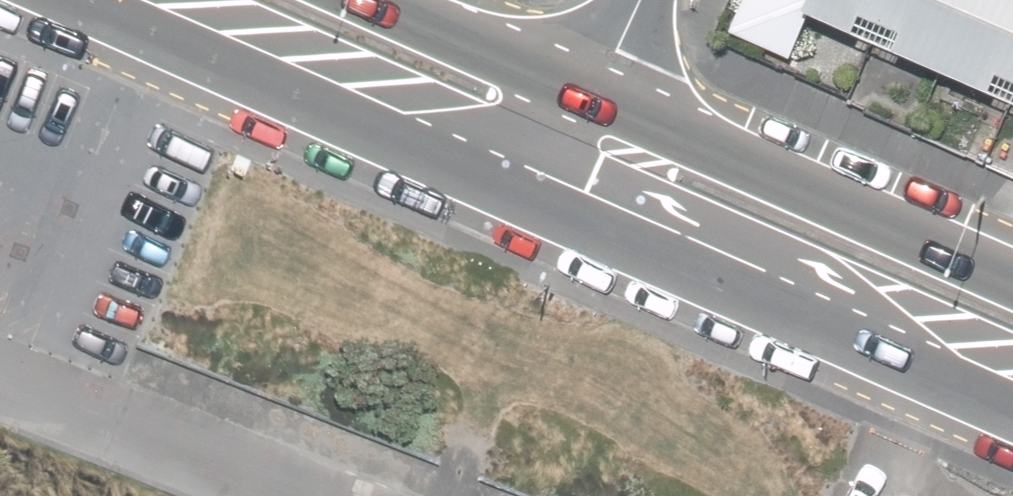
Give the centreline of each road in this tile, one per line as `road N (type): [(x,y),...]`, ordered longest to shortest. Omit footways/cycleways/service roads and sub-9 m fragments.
road 1 (primary): [(1012,412),(544,205)]
road 2 (primary): [(544,205),(82,0)]
road 3 (primary): [(595,90),(1012,275)]
road 4 (primary): [(387,0),(595,90)]
road 5 (residential): [(595,90),(544,205)]

